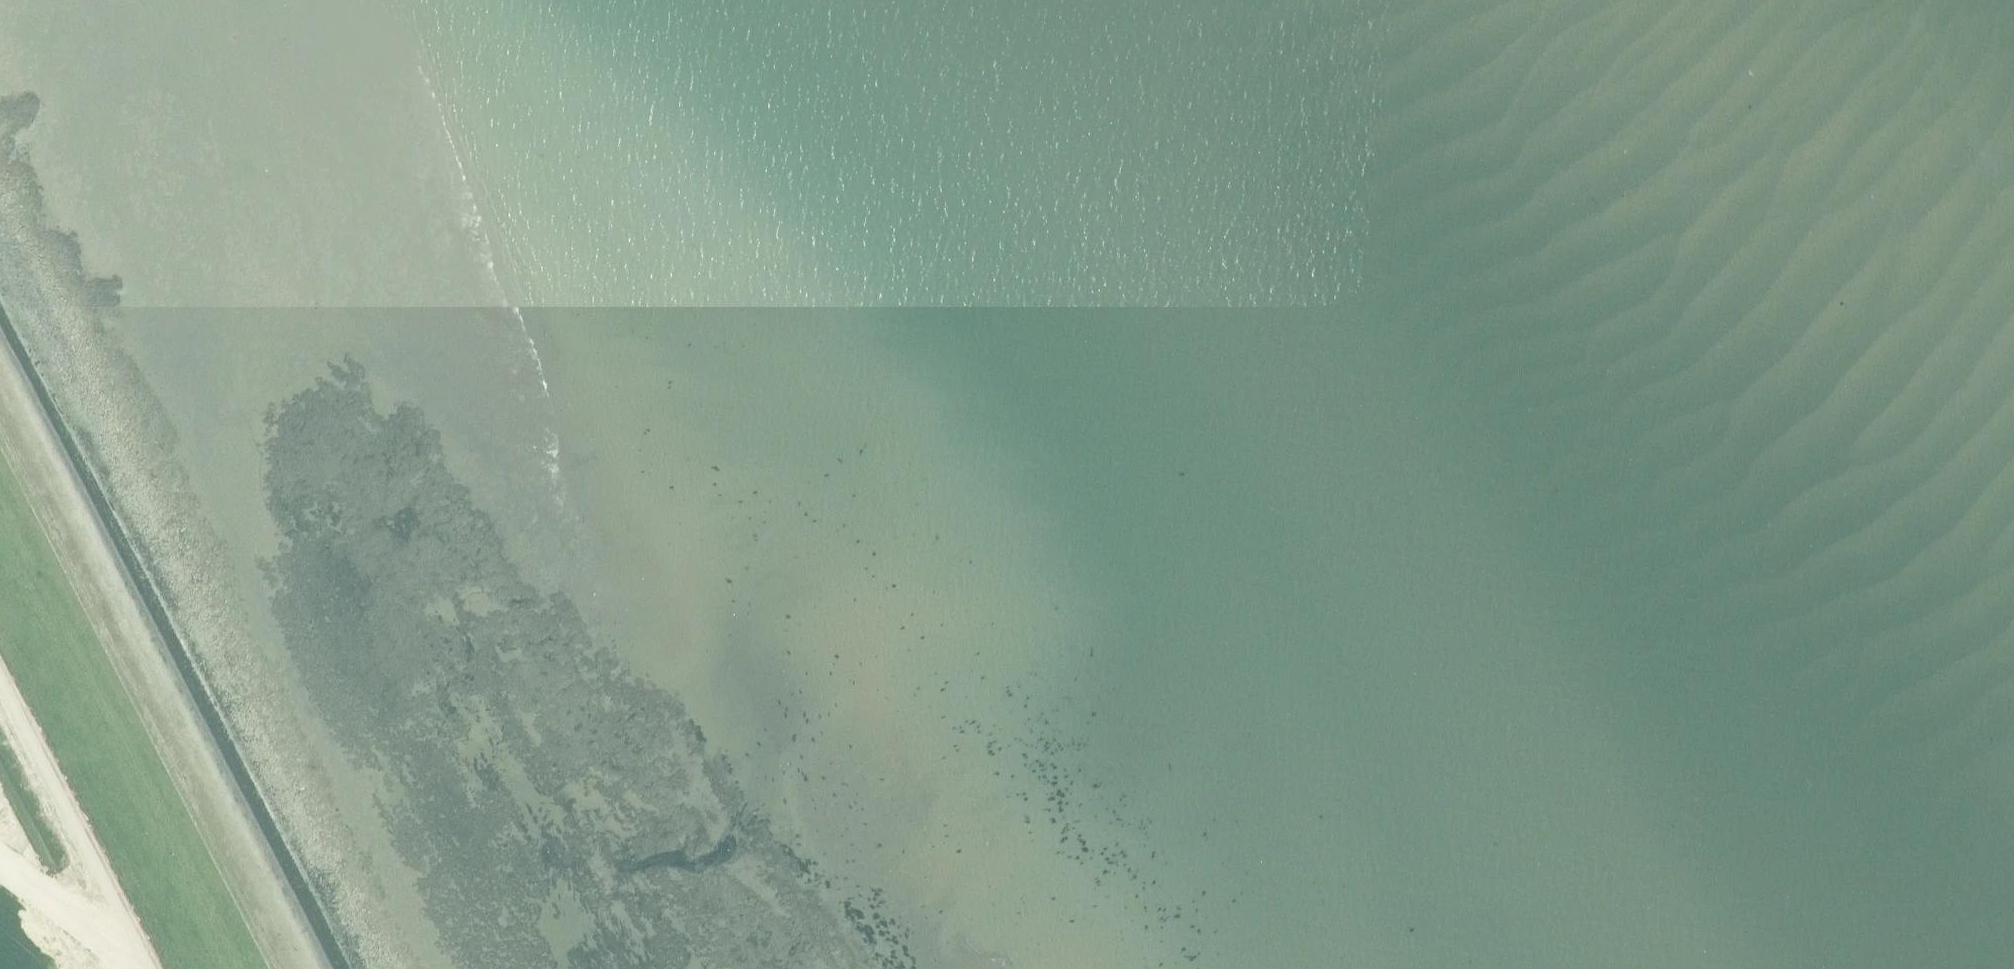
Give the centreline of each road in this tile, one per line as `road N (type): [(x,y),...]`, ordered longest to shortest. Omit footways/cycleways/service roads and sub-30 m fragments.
road 1 (unclassified): [(156,968),(0,686)]

